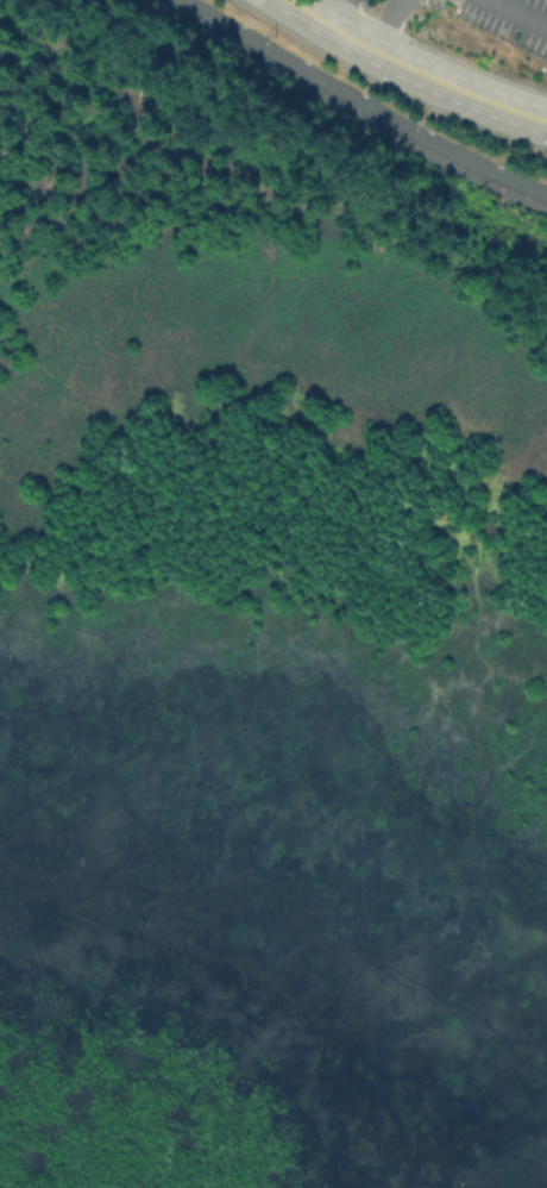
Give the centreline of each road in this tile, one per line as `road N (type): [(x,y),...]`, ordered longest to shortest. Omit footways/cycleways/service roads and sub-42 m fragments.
road 1 (primary): [(289,0),(415,70),(546,121)]

